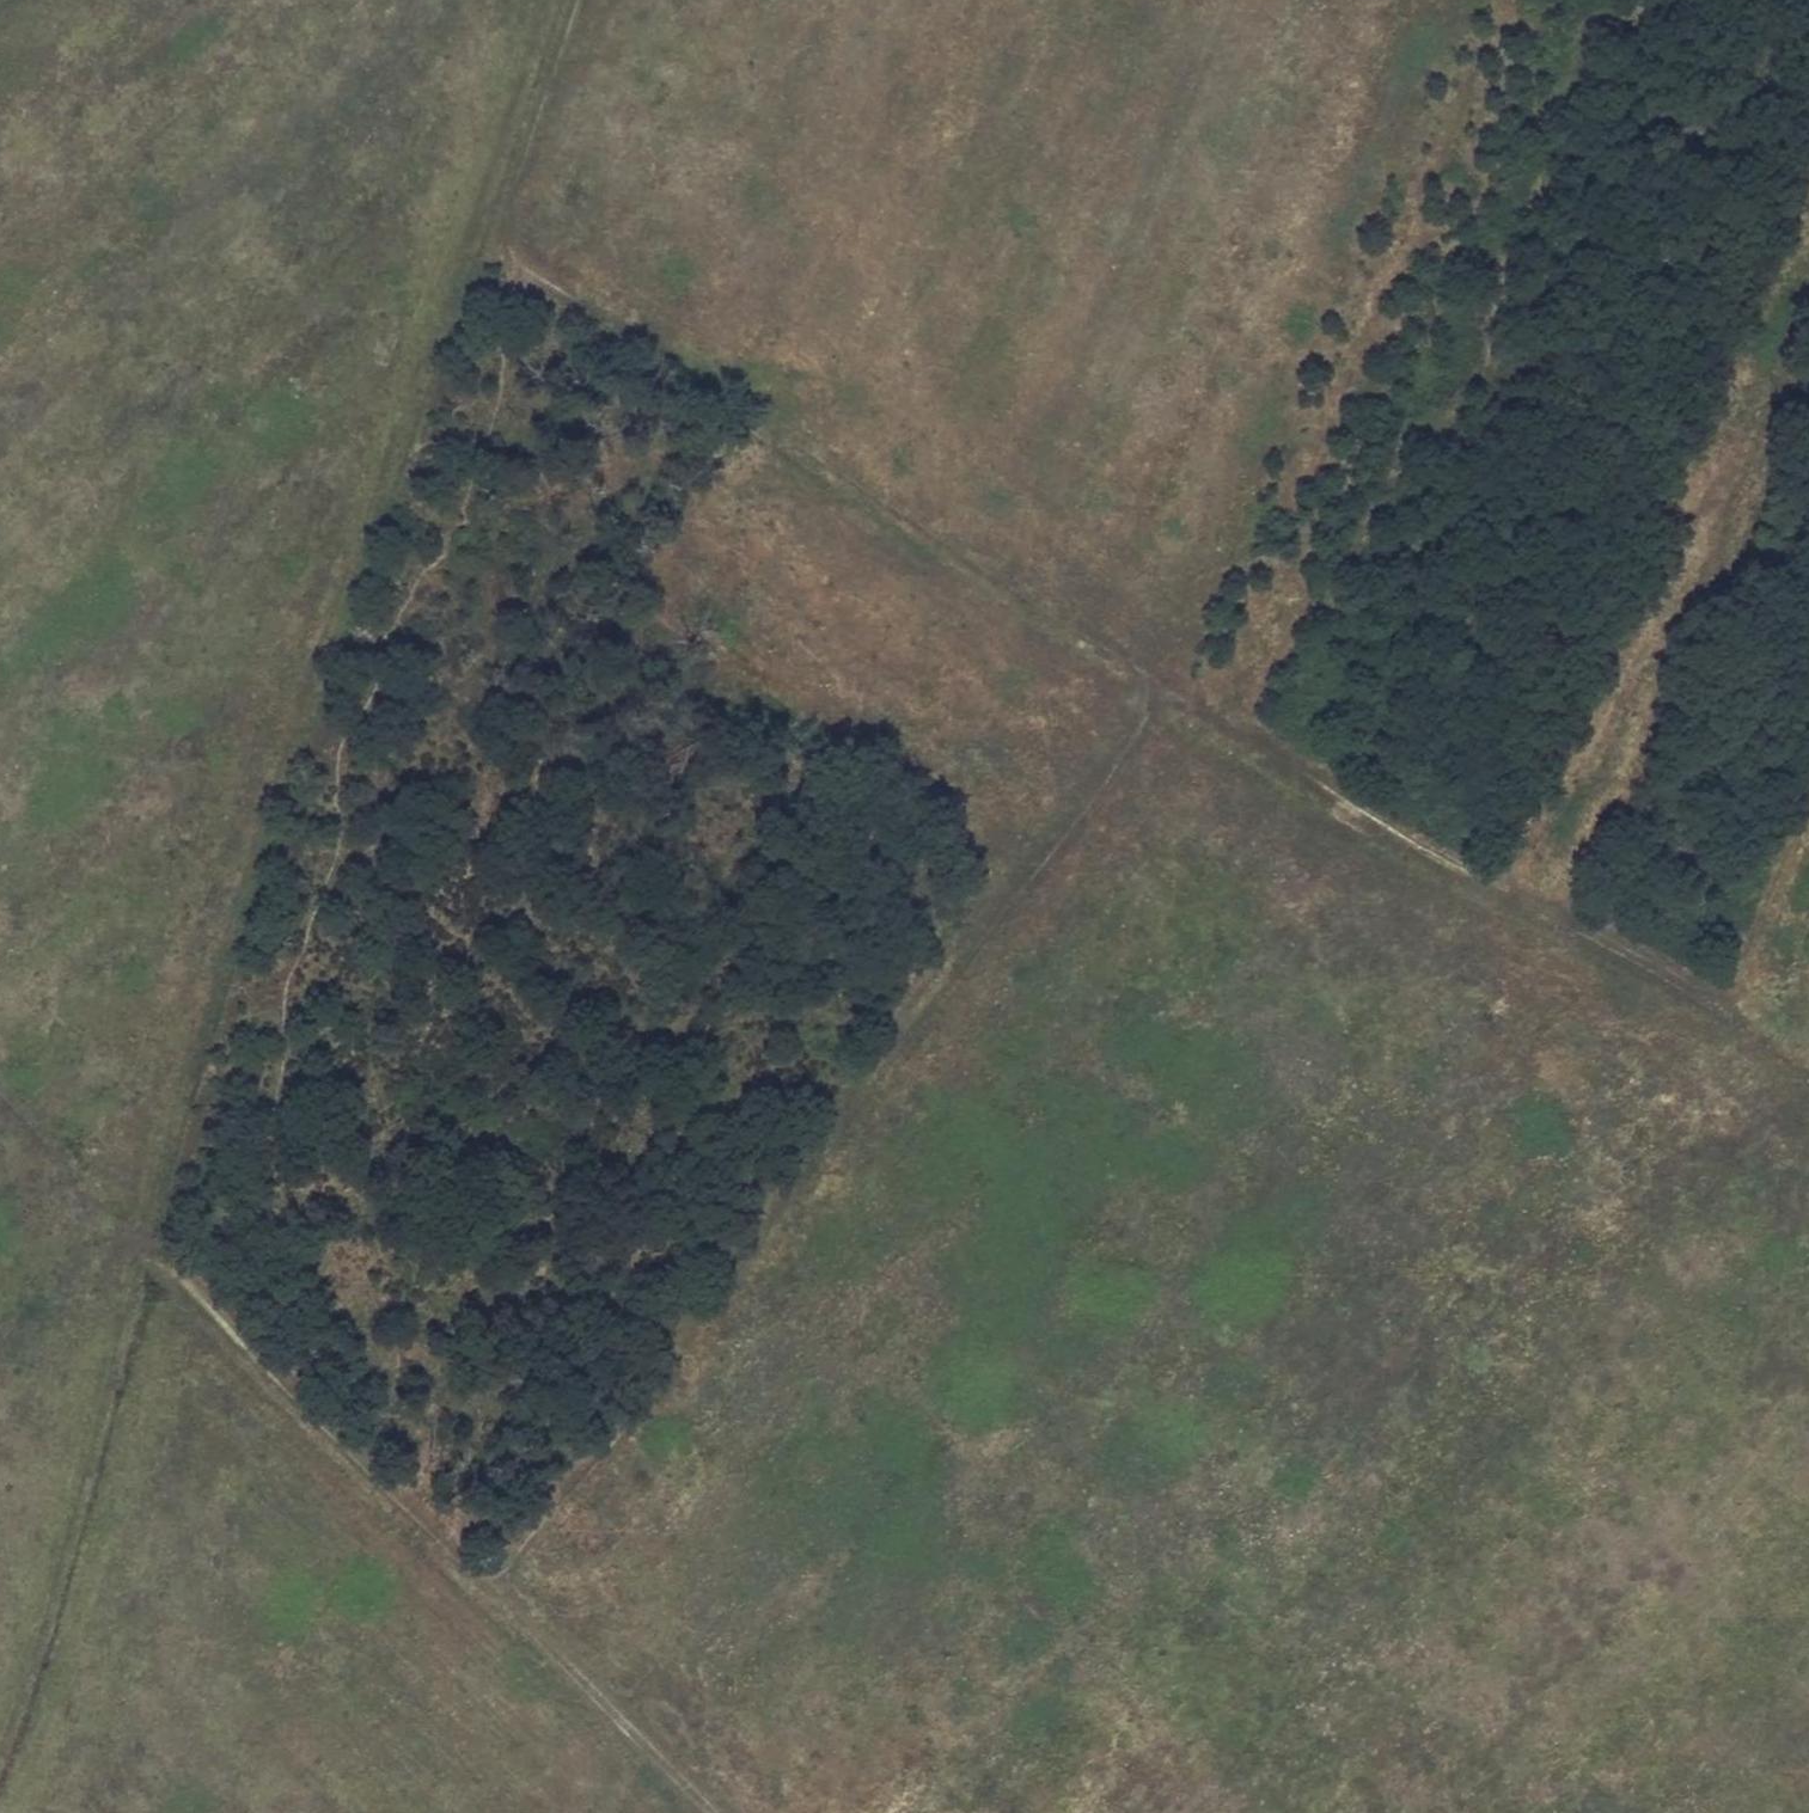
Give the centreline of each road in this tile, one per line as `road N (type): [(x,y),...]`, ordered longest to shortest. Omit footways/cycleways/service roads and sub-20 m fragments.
road 1 (track): [(145,1246),(709,1812)]
road 2 (track): [(1808,1075),(1780,1049),(1180,700)]

